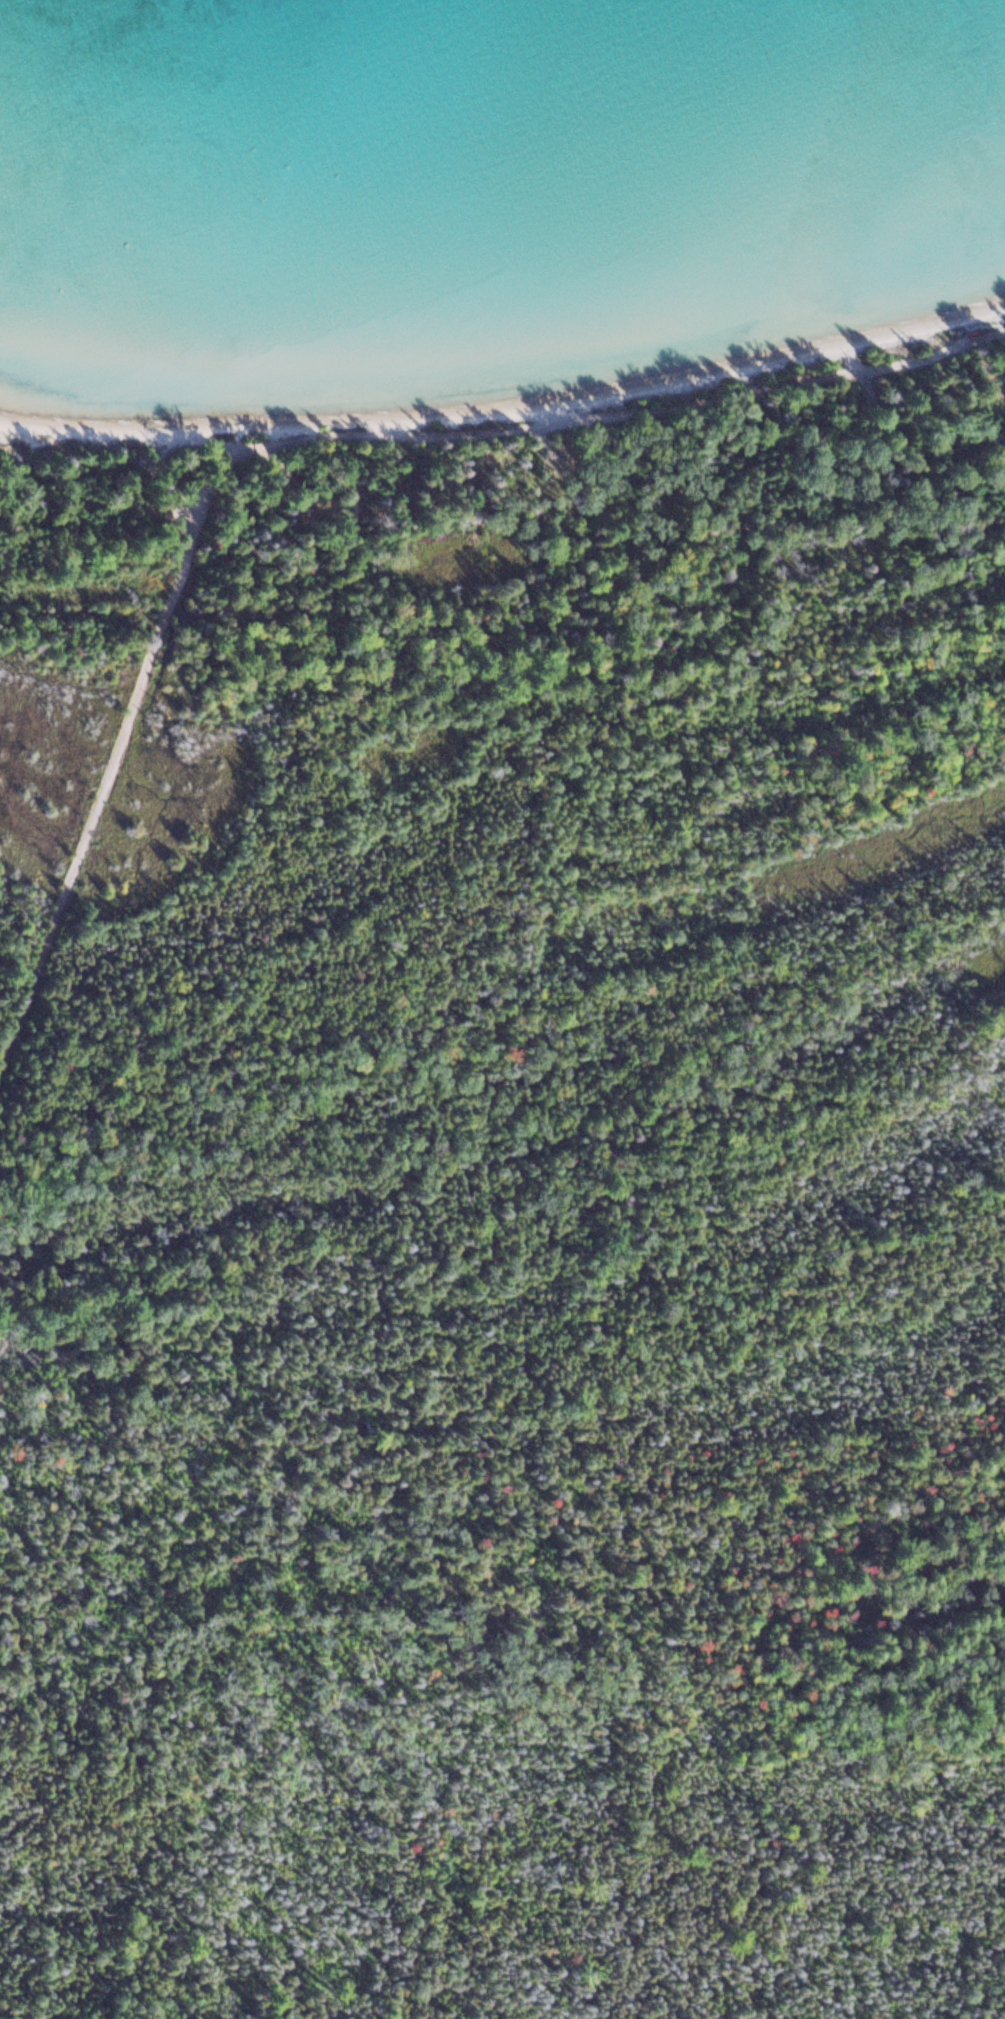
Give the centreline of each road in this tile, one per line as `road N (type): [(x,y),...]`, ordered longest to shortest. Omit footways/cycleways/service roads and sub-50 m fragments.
road 1 (residential): [(190,550),(307,499),(645,438),(1004,345)]
road 2 (residential): [(0,1060),(190,550)]

